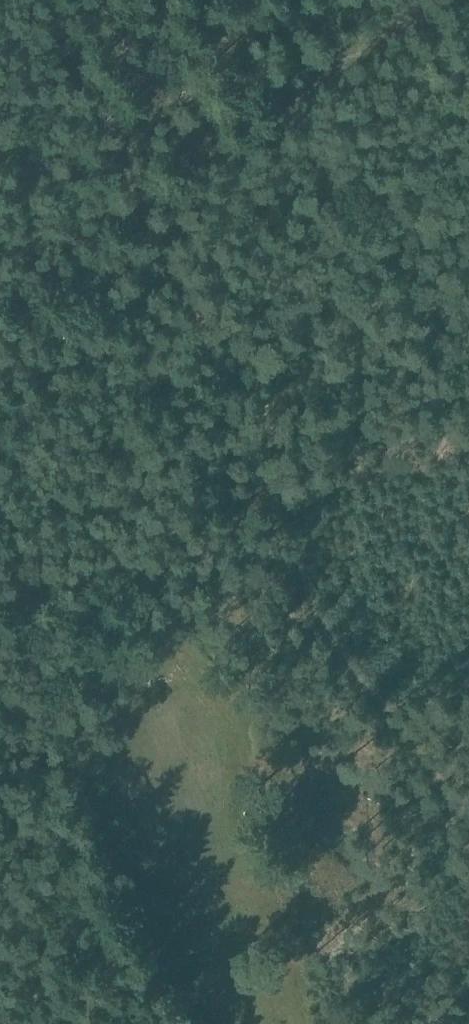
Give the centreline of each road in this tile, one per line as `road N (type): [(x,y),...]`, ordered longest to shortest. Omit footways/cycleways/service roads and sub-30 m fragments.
road 1 (track): [(229,1023),(220,775),(199,609),(215,559),(260,491)]
road 2 (track): [(260,491),(141,188)]
road 3 (track): [(249,118),(429,0)]
road 4 (track): [(141,188),(54,0)]
road 5 (track): [(141,188),(0,284)]
road 6 (track): [(249,118),(141,188)]

